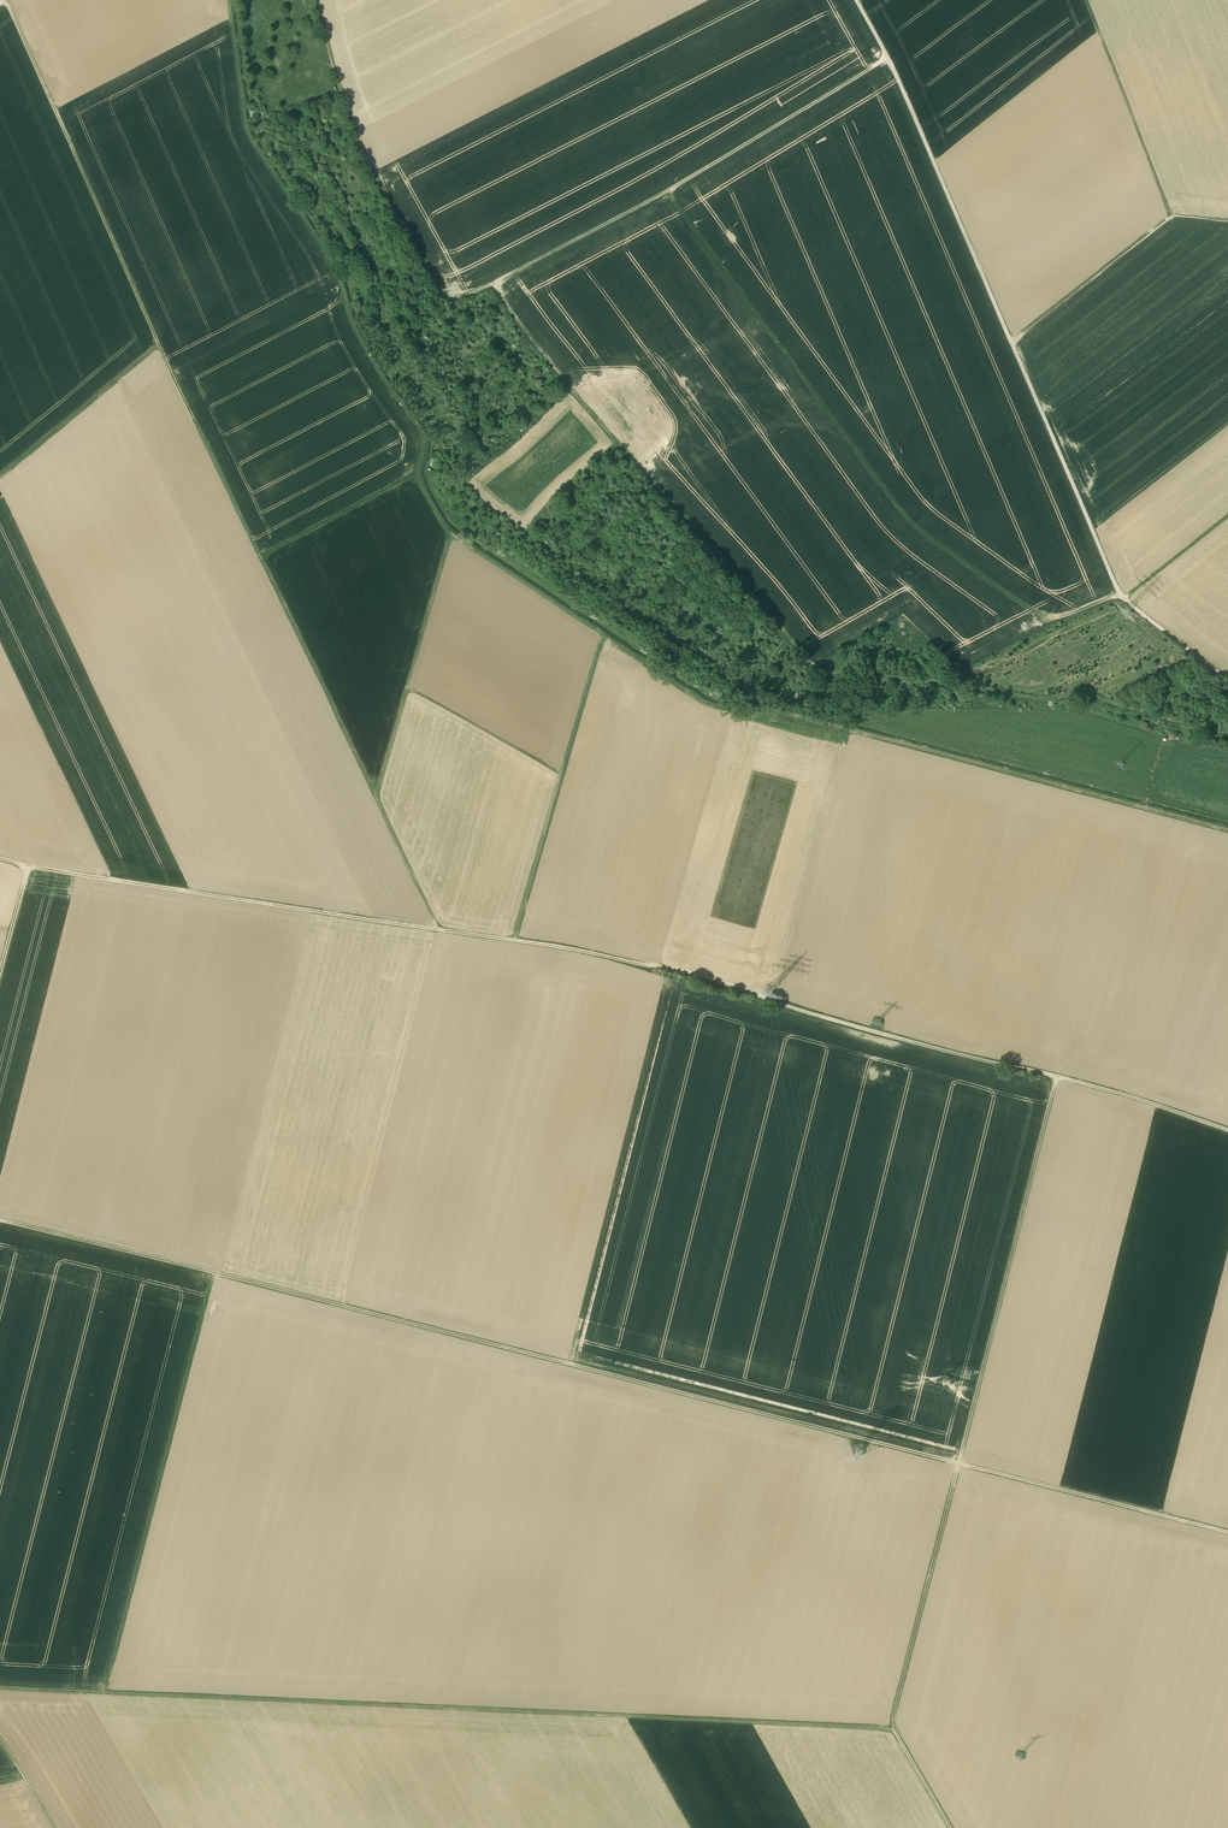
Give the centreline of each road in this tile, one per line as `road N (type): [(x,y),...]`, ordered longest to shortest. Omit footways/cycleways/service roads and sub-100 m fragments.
road 1 (track): [(1058,1078),(958,1464),(219,1277),(112,1685)]
road 2 (track): [(230,0),(247,129),(338,266),(356,325),(427,436),(421,480),(454,538),(721,711),(776,713),(1227,833)]
road 3 (track): [(0,861),(658,968),(1227,1132)]
road 4 (track): [(1227,681),(1124,598),(905,89),(859,0)]
road 5 (track): [(674,195),(908,520),(1042,617),(1066,622),(1124,598),(1227,516)]
road 6 (track): [(110,1698),(892,1728)]
road 7 (track): [(667,496),(490,284),(674,195),(891,63)]
road 8 (track): [(950,1827),(892,1728),(958,1464),(1227,1533)]
road 9 (track): [(667,496),(777,616),(812,668),(1056,702),(1082,694),(1227,736)]
road 10 (track): [(0,486),(162,348),(8,0)]
road 11 (track): [(412,691),(380,801),(264,562),(422,477)]
road 12 (track): [(490,284),(461,299),(439,294),(372,172),(329,60),(317,0)]
road 13 (track): [(456,540),(412,691),(567,778)]
road 14 (track): [(513,940),(609,640)]
road 15 (track): [(1227,223),(1175,220),(1015,344)]
road 16 (track): [(264,562),(162,348)]
road 17 (track): [(1090,0),(1175,220)]
road 18 (track): [(0,1223),(219,1277)]
road 19 (track): [(380,801),(440,931)]
road 20 (track): [(0,997),(32,869)]
road 21 (track): [(0,1692),(110,1698),(112,1685)]

